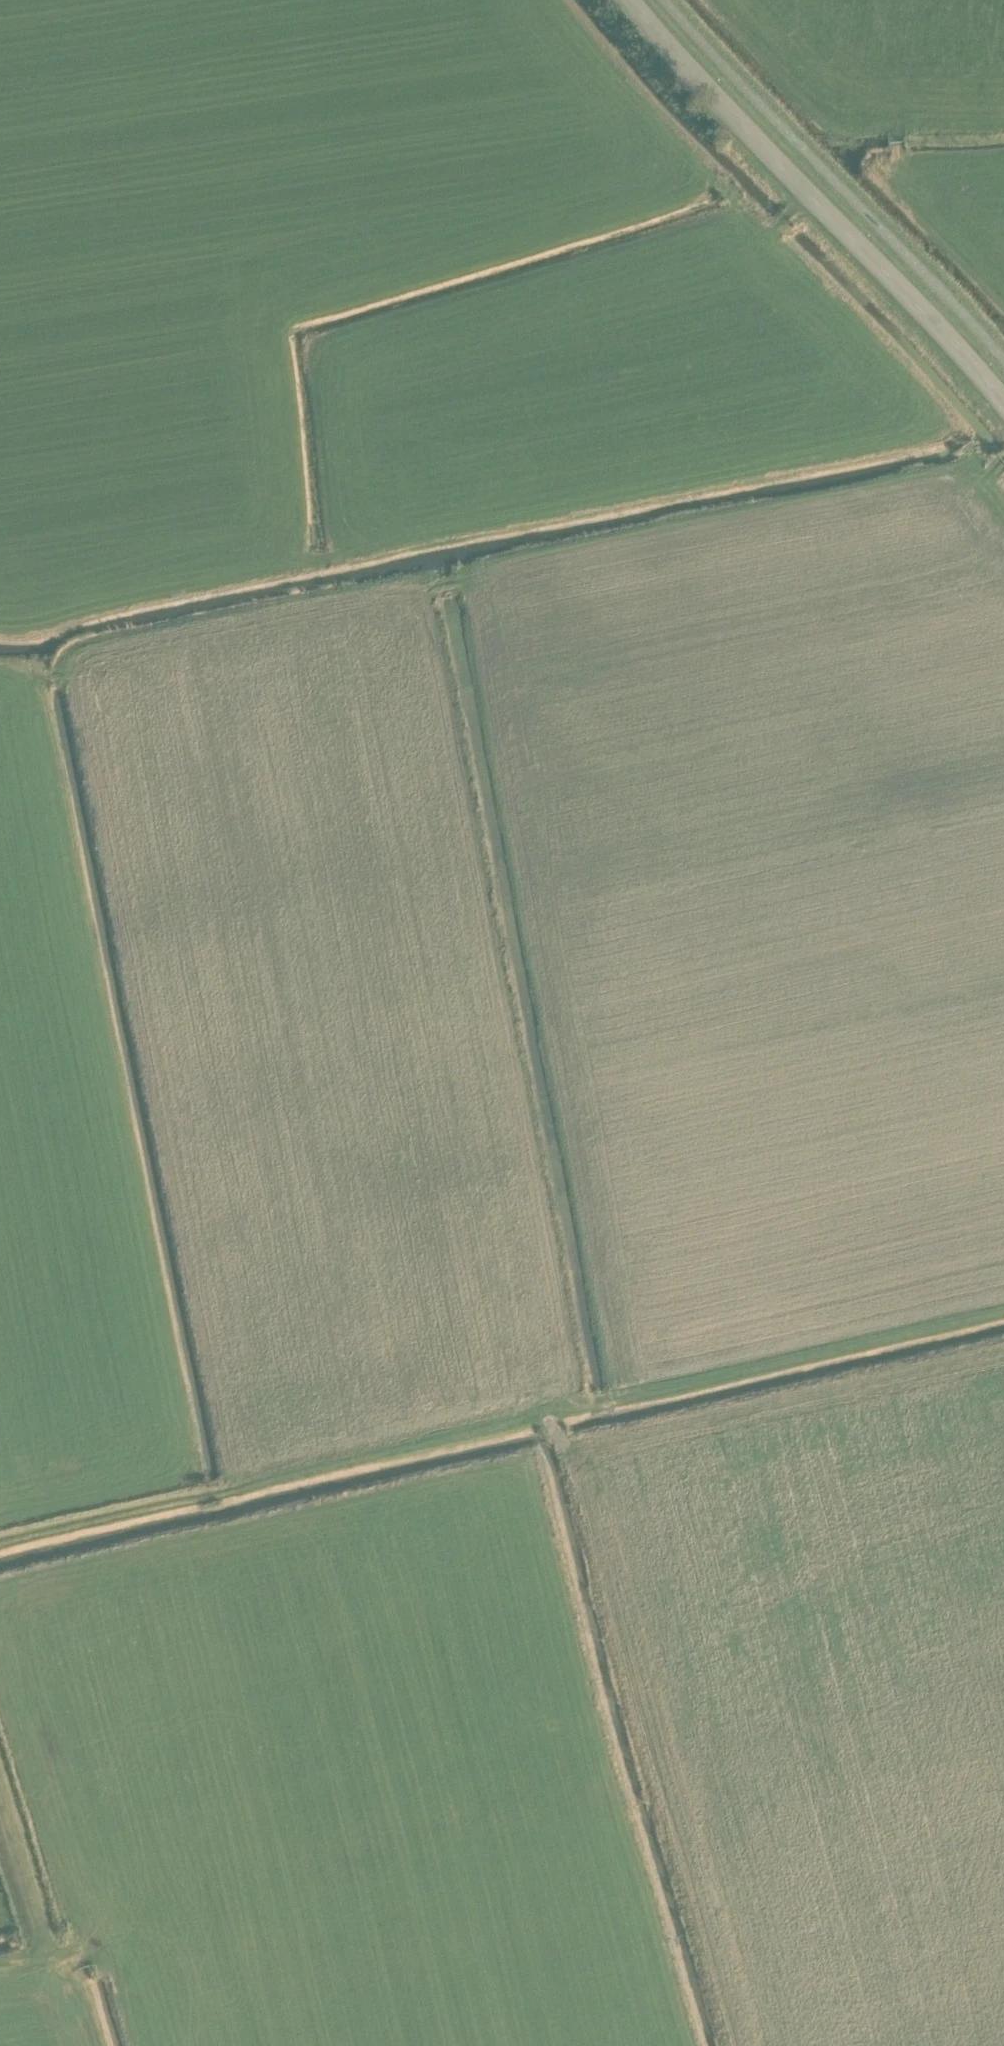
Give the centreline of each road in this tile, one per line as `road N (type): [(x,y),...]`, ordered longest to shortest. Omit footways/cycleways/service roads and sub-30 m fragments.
road 1 (secondary): [(1003,406),(627,0)]

